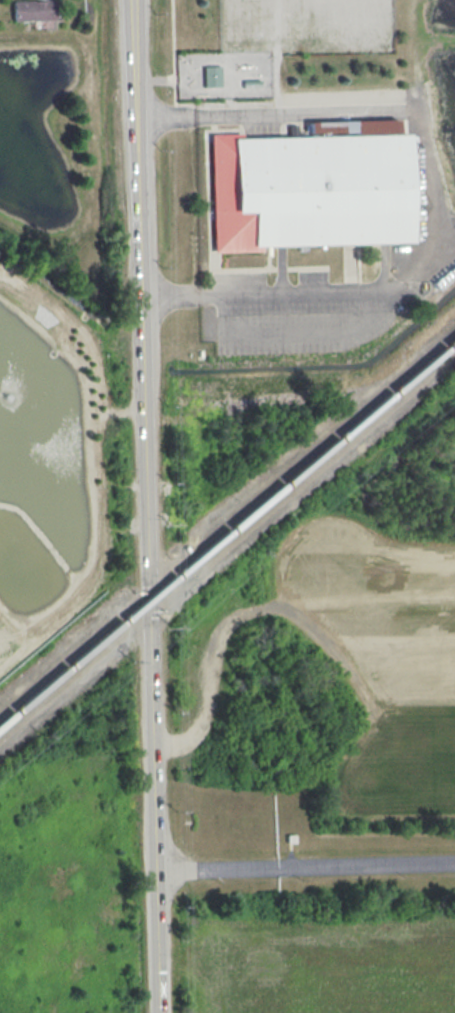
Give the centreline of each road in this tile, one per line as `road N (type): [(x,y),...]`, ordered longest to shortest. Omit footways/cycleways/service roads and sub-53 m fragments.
road 1 (tertiary): [(136,0),(148,484)]
road 2 (tertiary): [(154,692),(162,1012)]

